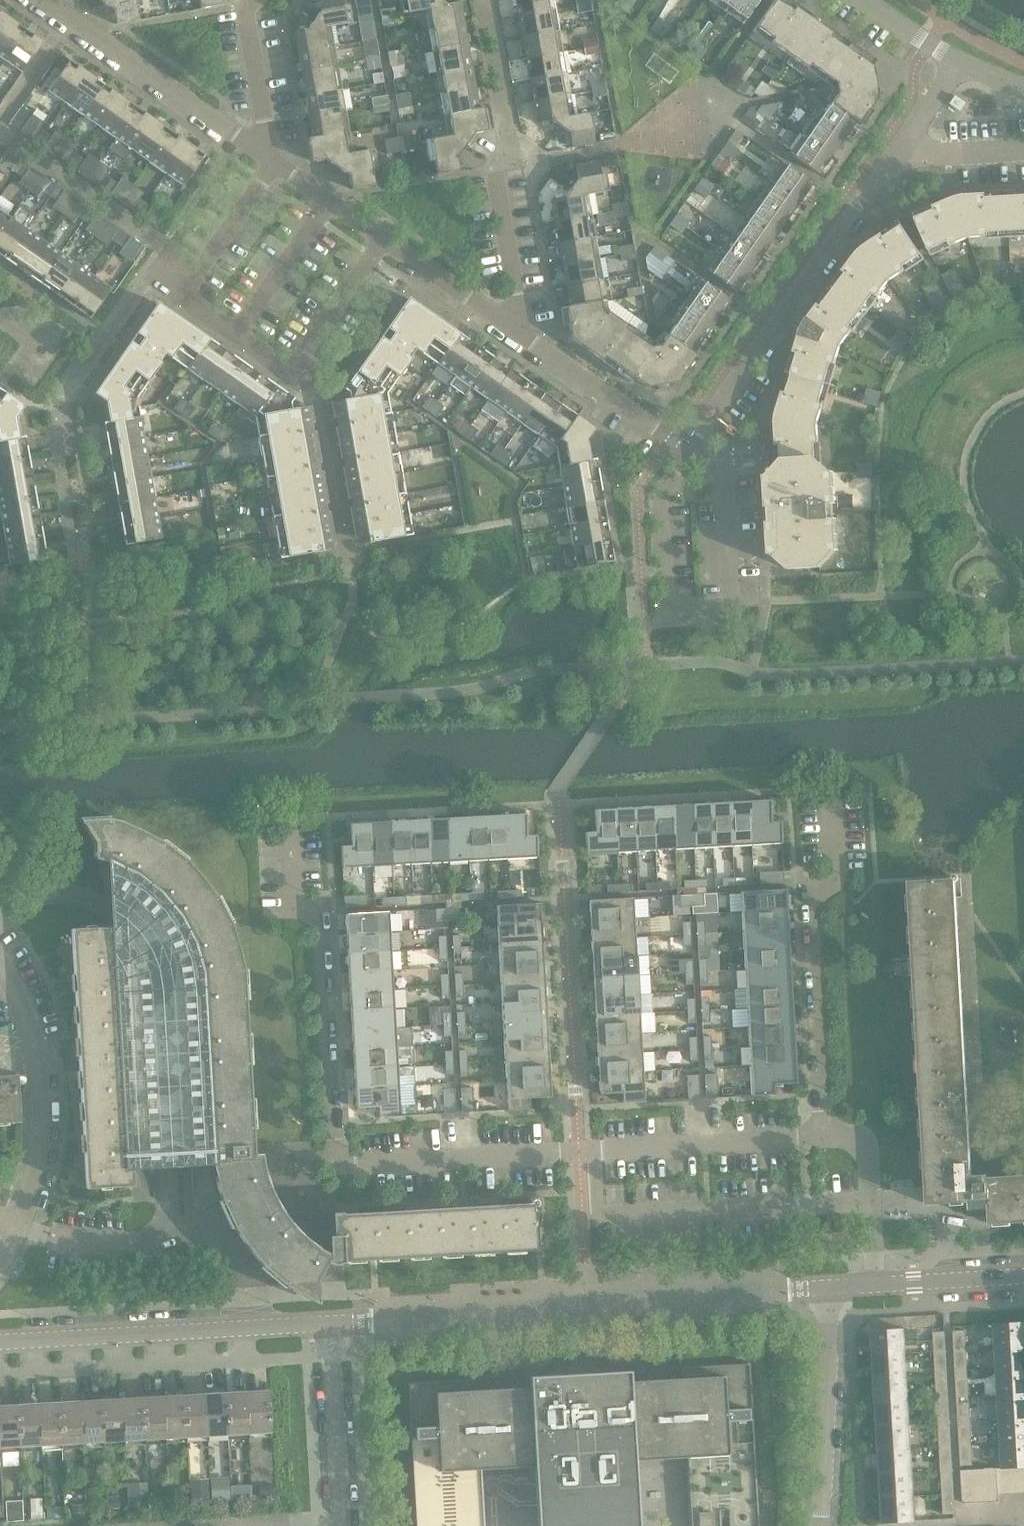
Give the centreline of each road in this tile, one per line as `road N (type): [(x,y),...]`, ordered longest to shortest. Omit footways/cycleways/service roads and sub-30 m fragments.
road 1 (residential): [(579,1151),(337,1165),(320,921),(293,903),(290,827)]
road 2 (unclassified): [(329,1324),(831,1287)]
road 3 (residential): [(388,245),(298,377),(185,301),(179,275),(202,268),(274,162)]
road 4 (residential): [(689,451),(897,154)]
road 5 (residential): [(822,1137),(811,894),(835,871),(830,795)]
road 6 (unclassified): [(0,1342),(329,1324)]
road 7 (residential): [(0,1263),(38,1162),(38,1072),(20,997),(0,964)]
road 8 (residential): [(274,162),(32,0)]
road 9 (residential): [(579,1151),(822,1137)]
road 10 (residential): [(821,1525),(831,1287)]
road 11 (residential): [(525,337),(500,159),(512,136)]
road 12 (unclassified): [(342,1525),(329,1324)]
road 13 (residential): [(689,451),(525,337)]
road 14 (residential): [(822,1137),(862,1144),(870,1159),(875,1284)]
road 15 (residential): [(274,162),(245,14),(255,0)]
road 16 (residential): [(525,337),(388,245)]
road 17 (unclassified): [(875,1284),(1023,1276)]
road 18 (residential): [(388,245),(274,162)]
road 19 (residential): [(897,154),(1023,150)]

